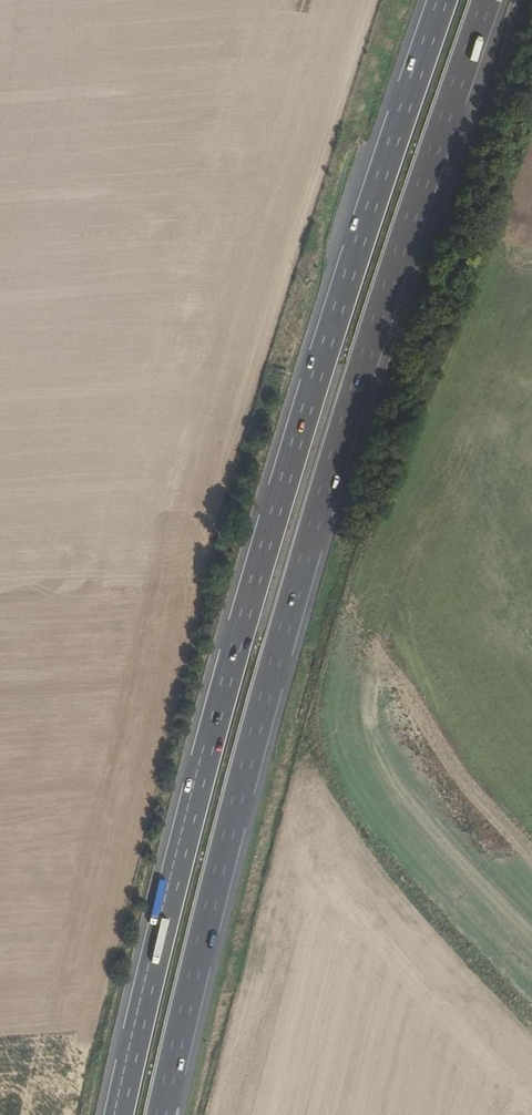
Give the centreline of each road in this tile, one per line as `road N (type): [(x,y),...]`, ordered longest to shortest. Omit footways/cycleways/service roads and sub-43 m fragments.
road 1 (motorway): [(163,1114),(311,538),(489,0)]
road 2 (motorway): [(443,0),(298,432),(152,956),(120,1114)]

